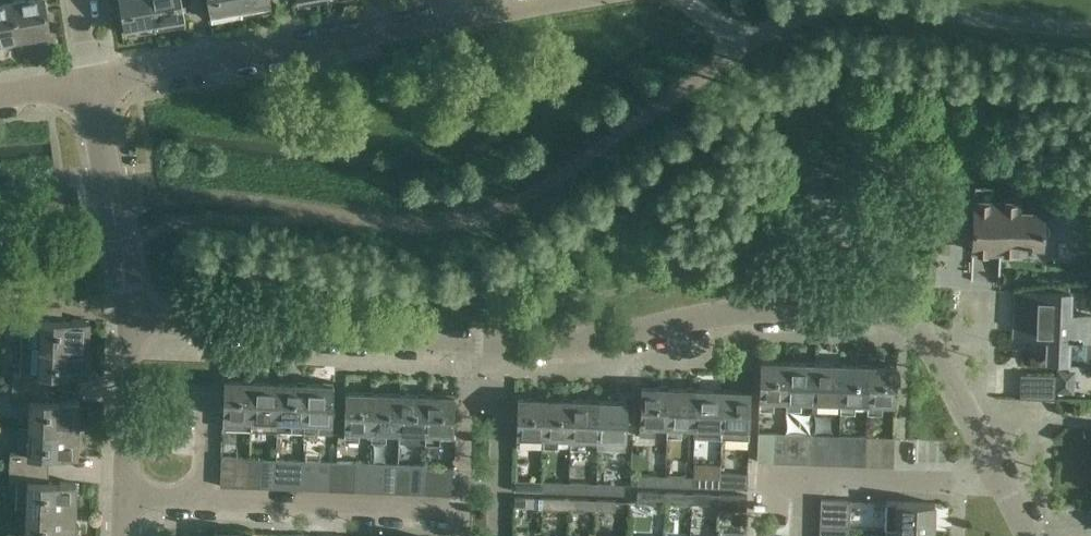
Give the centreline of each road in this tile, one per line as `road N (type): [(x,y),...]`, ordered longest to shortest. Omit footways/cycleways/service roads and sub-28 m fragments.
road 1 (residential): [(133,320),(502,345),(589,342),(786,307),(870,311),(915,327),(1011,475)]
road 2 (residential): [(550,0),(89,81)]
road 3 (residential): [(743,45),(820,6),(851,2),(1090,29)]
road 4 (residential): [(124,496),(454,511)]
road 5 (residential): [(803,535),(805,475),(958,482),(1011,475)]
road 6 (residential): [(133,320),(89,81)]
road 7 (residential): [(124,496),(133,320)]

